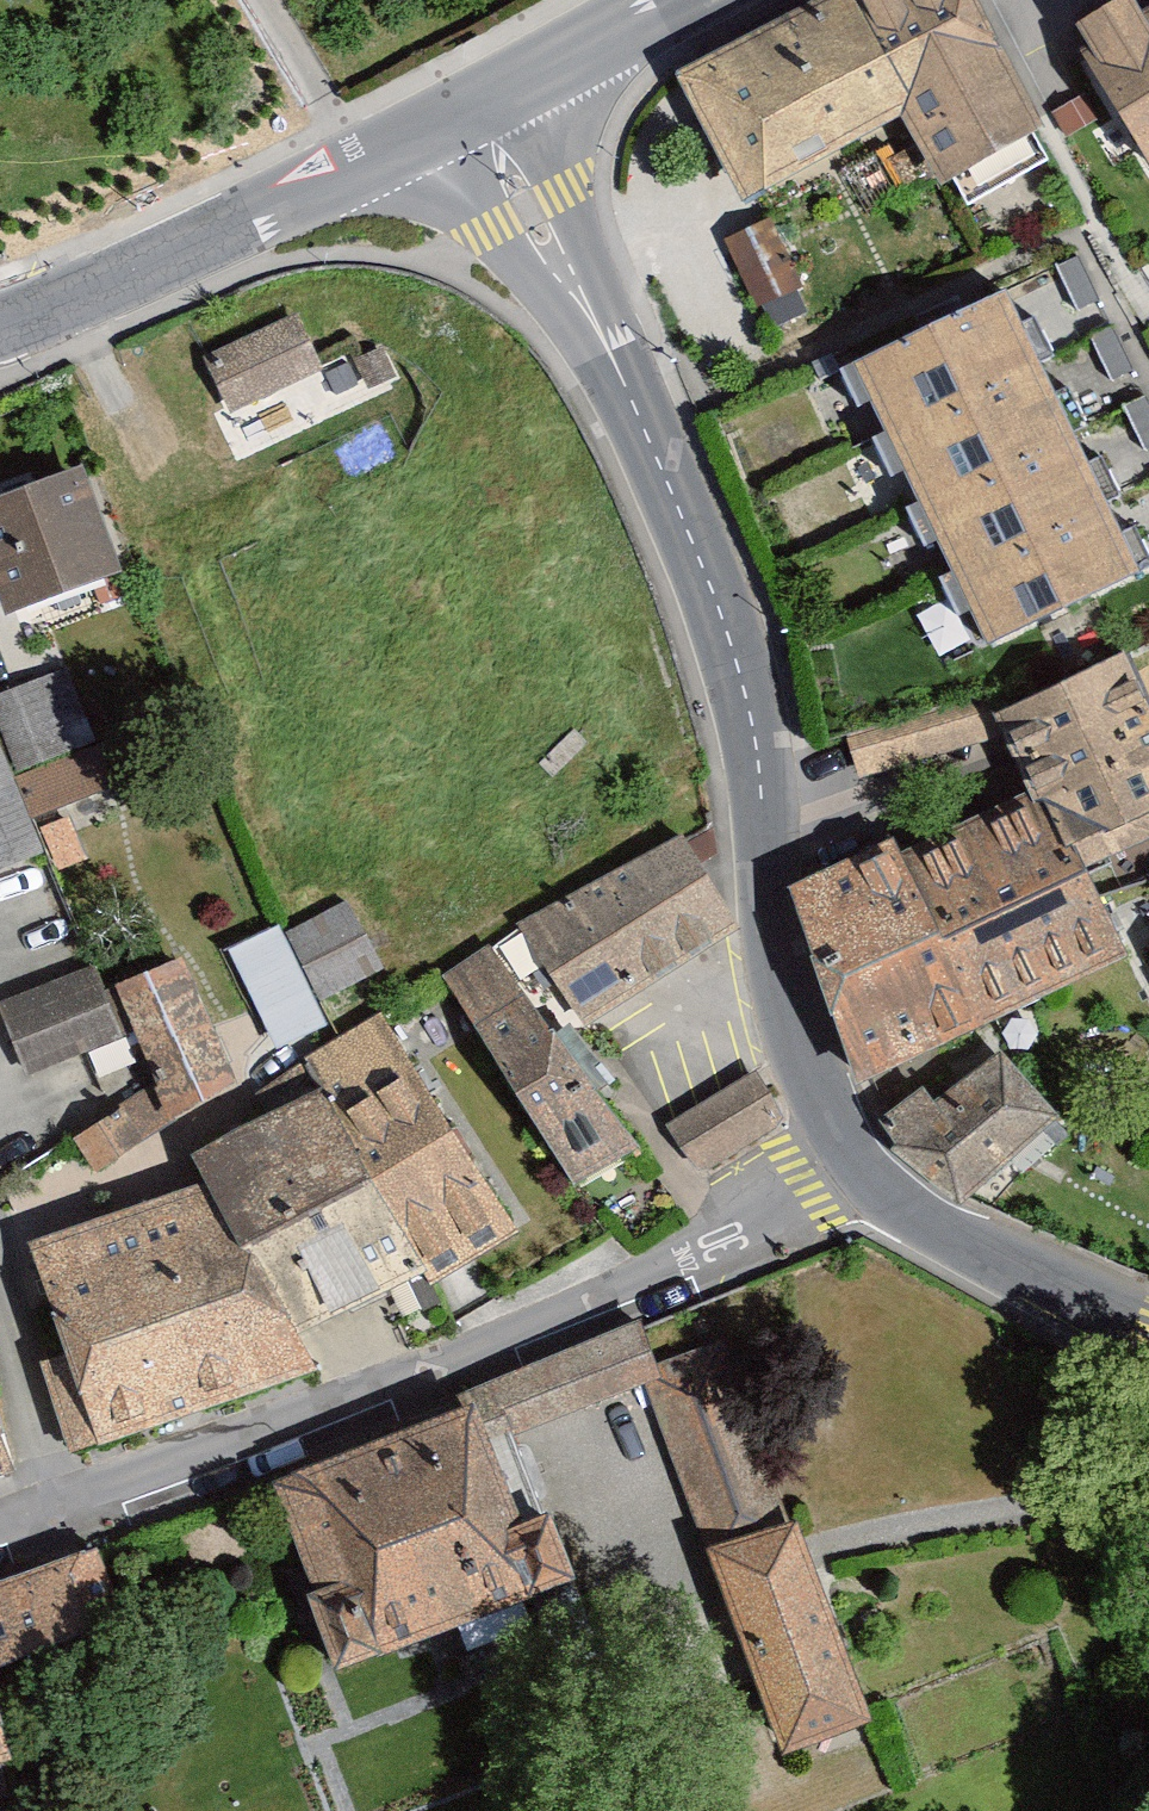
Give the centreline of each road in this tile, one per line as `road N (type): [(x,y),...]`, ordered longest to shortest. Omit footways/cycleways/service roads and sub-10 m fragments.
road 1 (tertiary): [(864,1169),(801,1058),(762,906),(761,722),(482,105)]
road 2 (residential): [(864,1169),(565,1311),(0,1529)]
road 3 (secondary): [(0,325),(217,241),(364,173),(482,105)]
road 4 (tertiary): [(1148,1333),(965,1258),(864,1169)]
road 5 (secondary): [(482,105),(678,0)]

